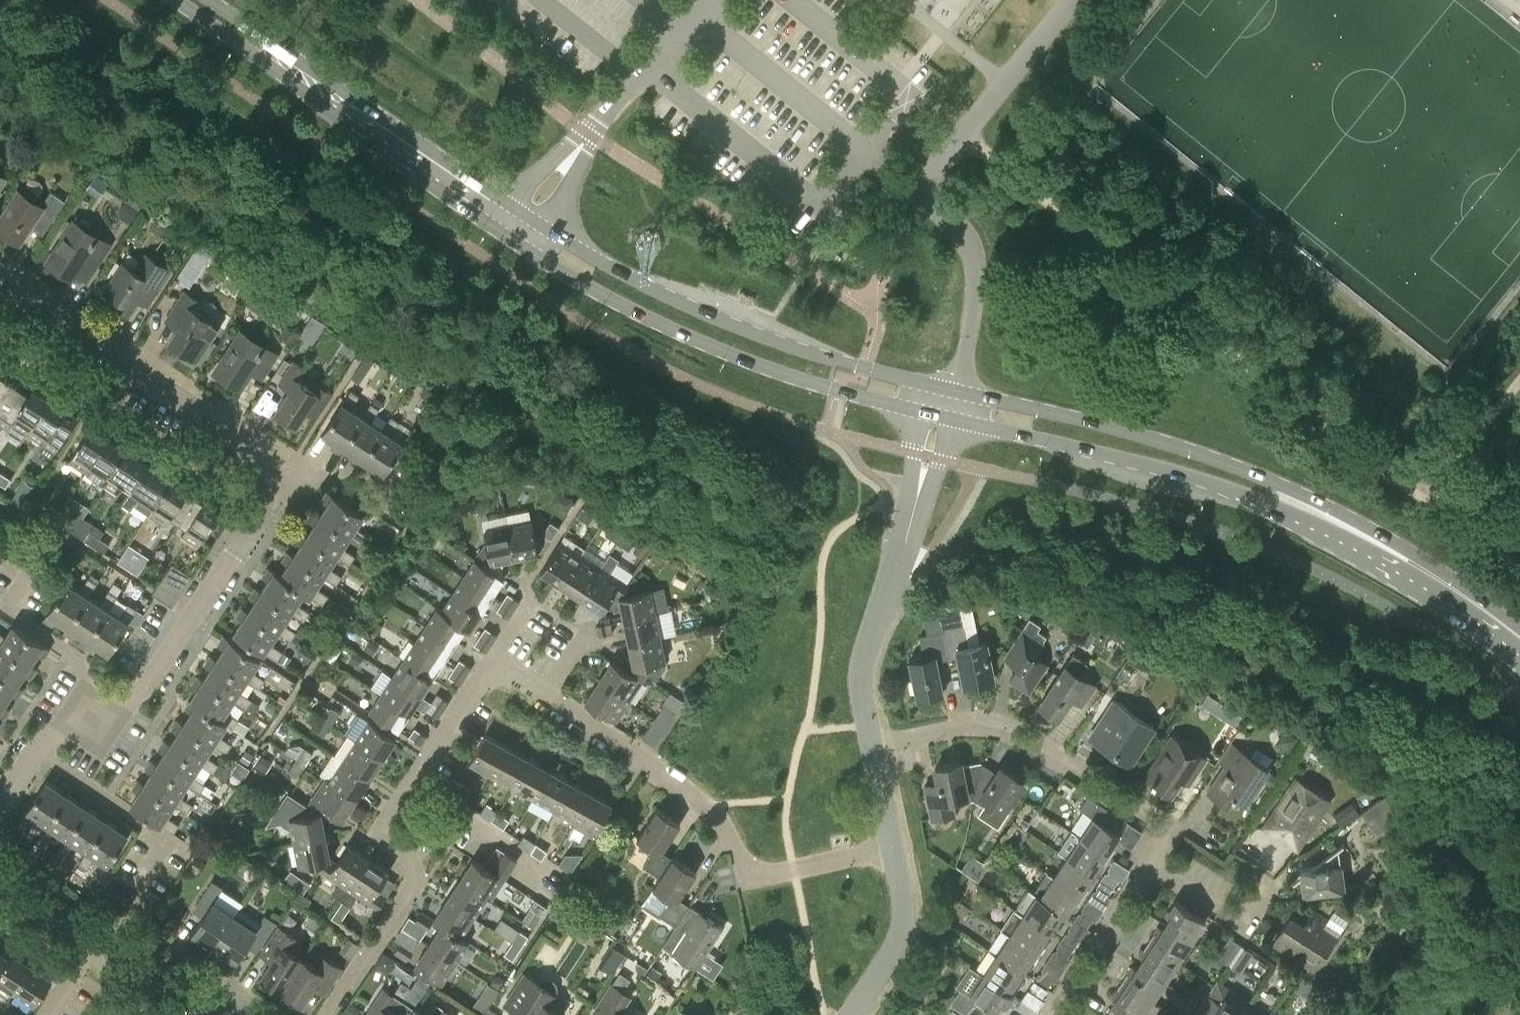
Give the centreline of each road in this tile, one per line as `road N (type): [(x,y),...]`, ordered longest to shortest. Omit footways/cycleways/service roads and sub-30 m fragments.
road 1 (residential): [(952,391),(973,300),(970,254),(960,231),(924,194),(1073,0)]
road 2 (primary): [(952,391),(706,313),(569,243),(530,236)]
road 3 (primary): [(530,236),(549,262),(686,336),(764,368),(922,411)]
road 4 (residential): [(892,847),(755,872),(676,780),(548,698)]
road 5 (primary): [(530,236),(194,0)]
road 6 (primary): [(1315,512),(1265,474),(952,391)]
road 7 (primary): [(952,418),(1315,512)]
road 8 (residential): [(1151,860),(1169,832),(1008,727),(964,723),(872,742)]
road 9 (residential): [(260,467),(255,518),(150,687),(91,720)]
road 10 (residential): [(0,288),(247,447),(260,467)]
road 11 (residential): [(416,780),(376,839),(412,860),(415,883),(330,1014)]
road 12 (residential): [(872,742),(864,657),(922,478)]
road 13 (primary): [(1519,641),(1408,560),(1315,512)]
road 14 (residential): [(91,720),(80,662),(2,609),(49,539)]
road 15 (residential): [(141,875),(164,837),(34,754)]
road 16 (residential): [(1052,1014),(1151,860)]
road 17 (residential): [(88,933),(140,944),(249,1014)]
road 18 (residential): [(852,1014),(894,946),(903,904),(892,847)]
road 19 (residential): [(260,467),(294,459),(357,500),(384,502),(396,484)]
road 20 (residential): [(416,780),(498,831),(500,842),(540,868)]
road 21 (residential): [(1269,896),(1259,912),(1237,915),(1151,860)]
road 22 (residential): [(494,672),(416,780)]

